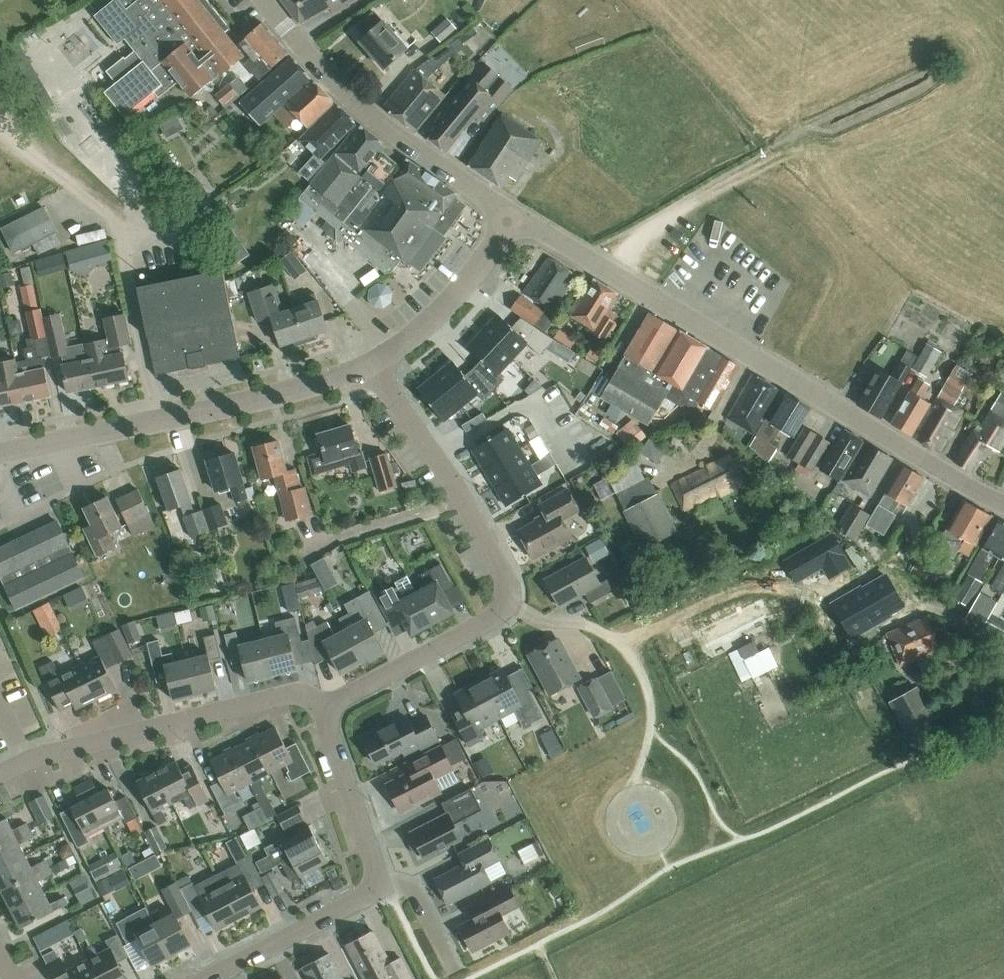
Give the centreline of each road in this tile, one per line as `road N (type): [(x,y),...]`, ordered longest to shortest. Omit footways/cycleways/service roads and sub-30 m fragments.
road 1 (tertiary): [(1003,503),(513,214)]
road 2 (residential): [(329,709),(492,616),(508,594),(457,488),(370,363)]
road 3 (residential): [(0,453),(268,396),(370,363)]
road 4 (residential): [(329,709),(287,693),(41,754),(0,771)]
road 5 (tertiary): [(513,214),(366,111),(262,0)]
road 6 (unclassified): [(370,363),(443,308),(513,214)]
road 7 (residential): [(203,978),(381,886)]
road 8 (residential): [(381,886),(329,730),(329,709)]
road 9 (residential): [(456,972),(413,889),(381,886)]

